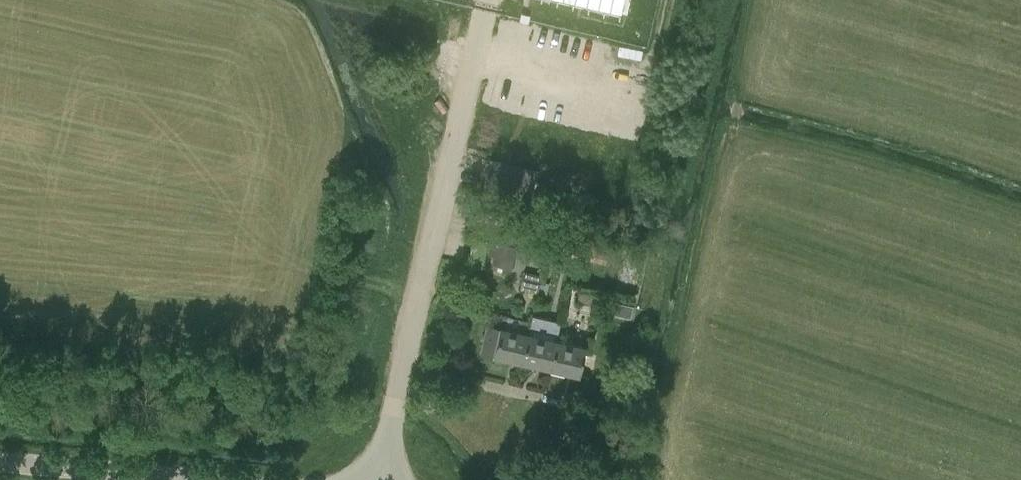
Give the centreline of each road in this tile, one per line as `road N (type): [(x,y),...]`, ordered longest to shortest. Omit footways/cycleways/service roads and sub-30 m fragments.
road 1 (unclassified): [(383,479),(486,9)]
road 2 (unclassified): [(156,479),(0,466)]

